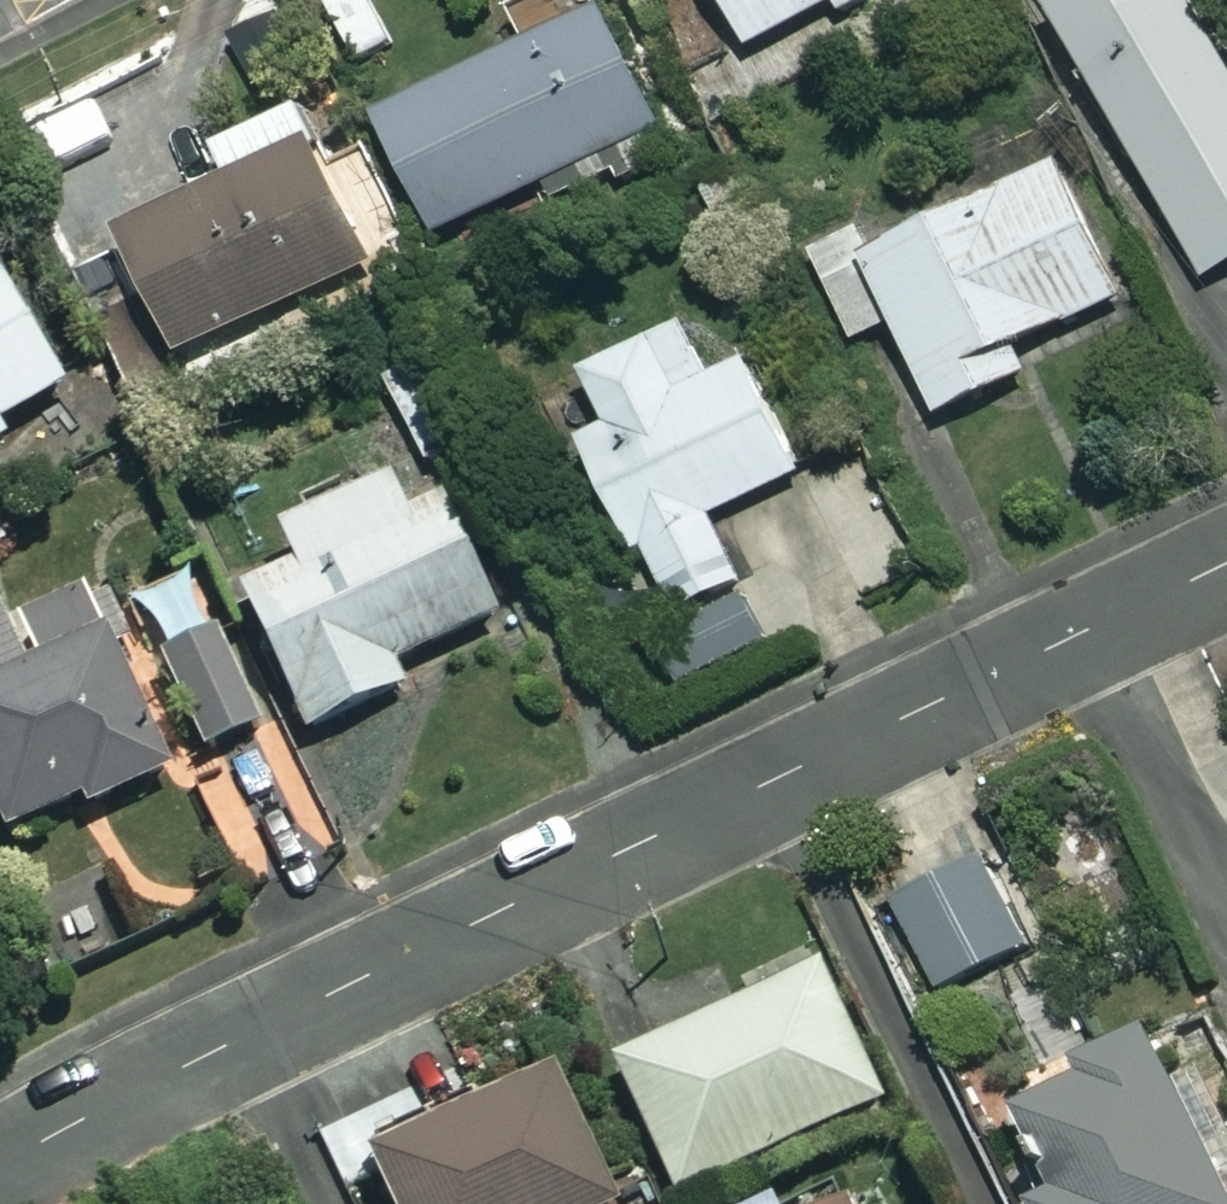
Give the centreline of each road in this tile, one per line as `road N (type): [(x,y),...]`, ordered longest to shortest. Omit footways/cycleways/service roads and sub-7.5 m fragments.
road 1 (residential): [(0,1164),(226,1045),(1226,562)]

